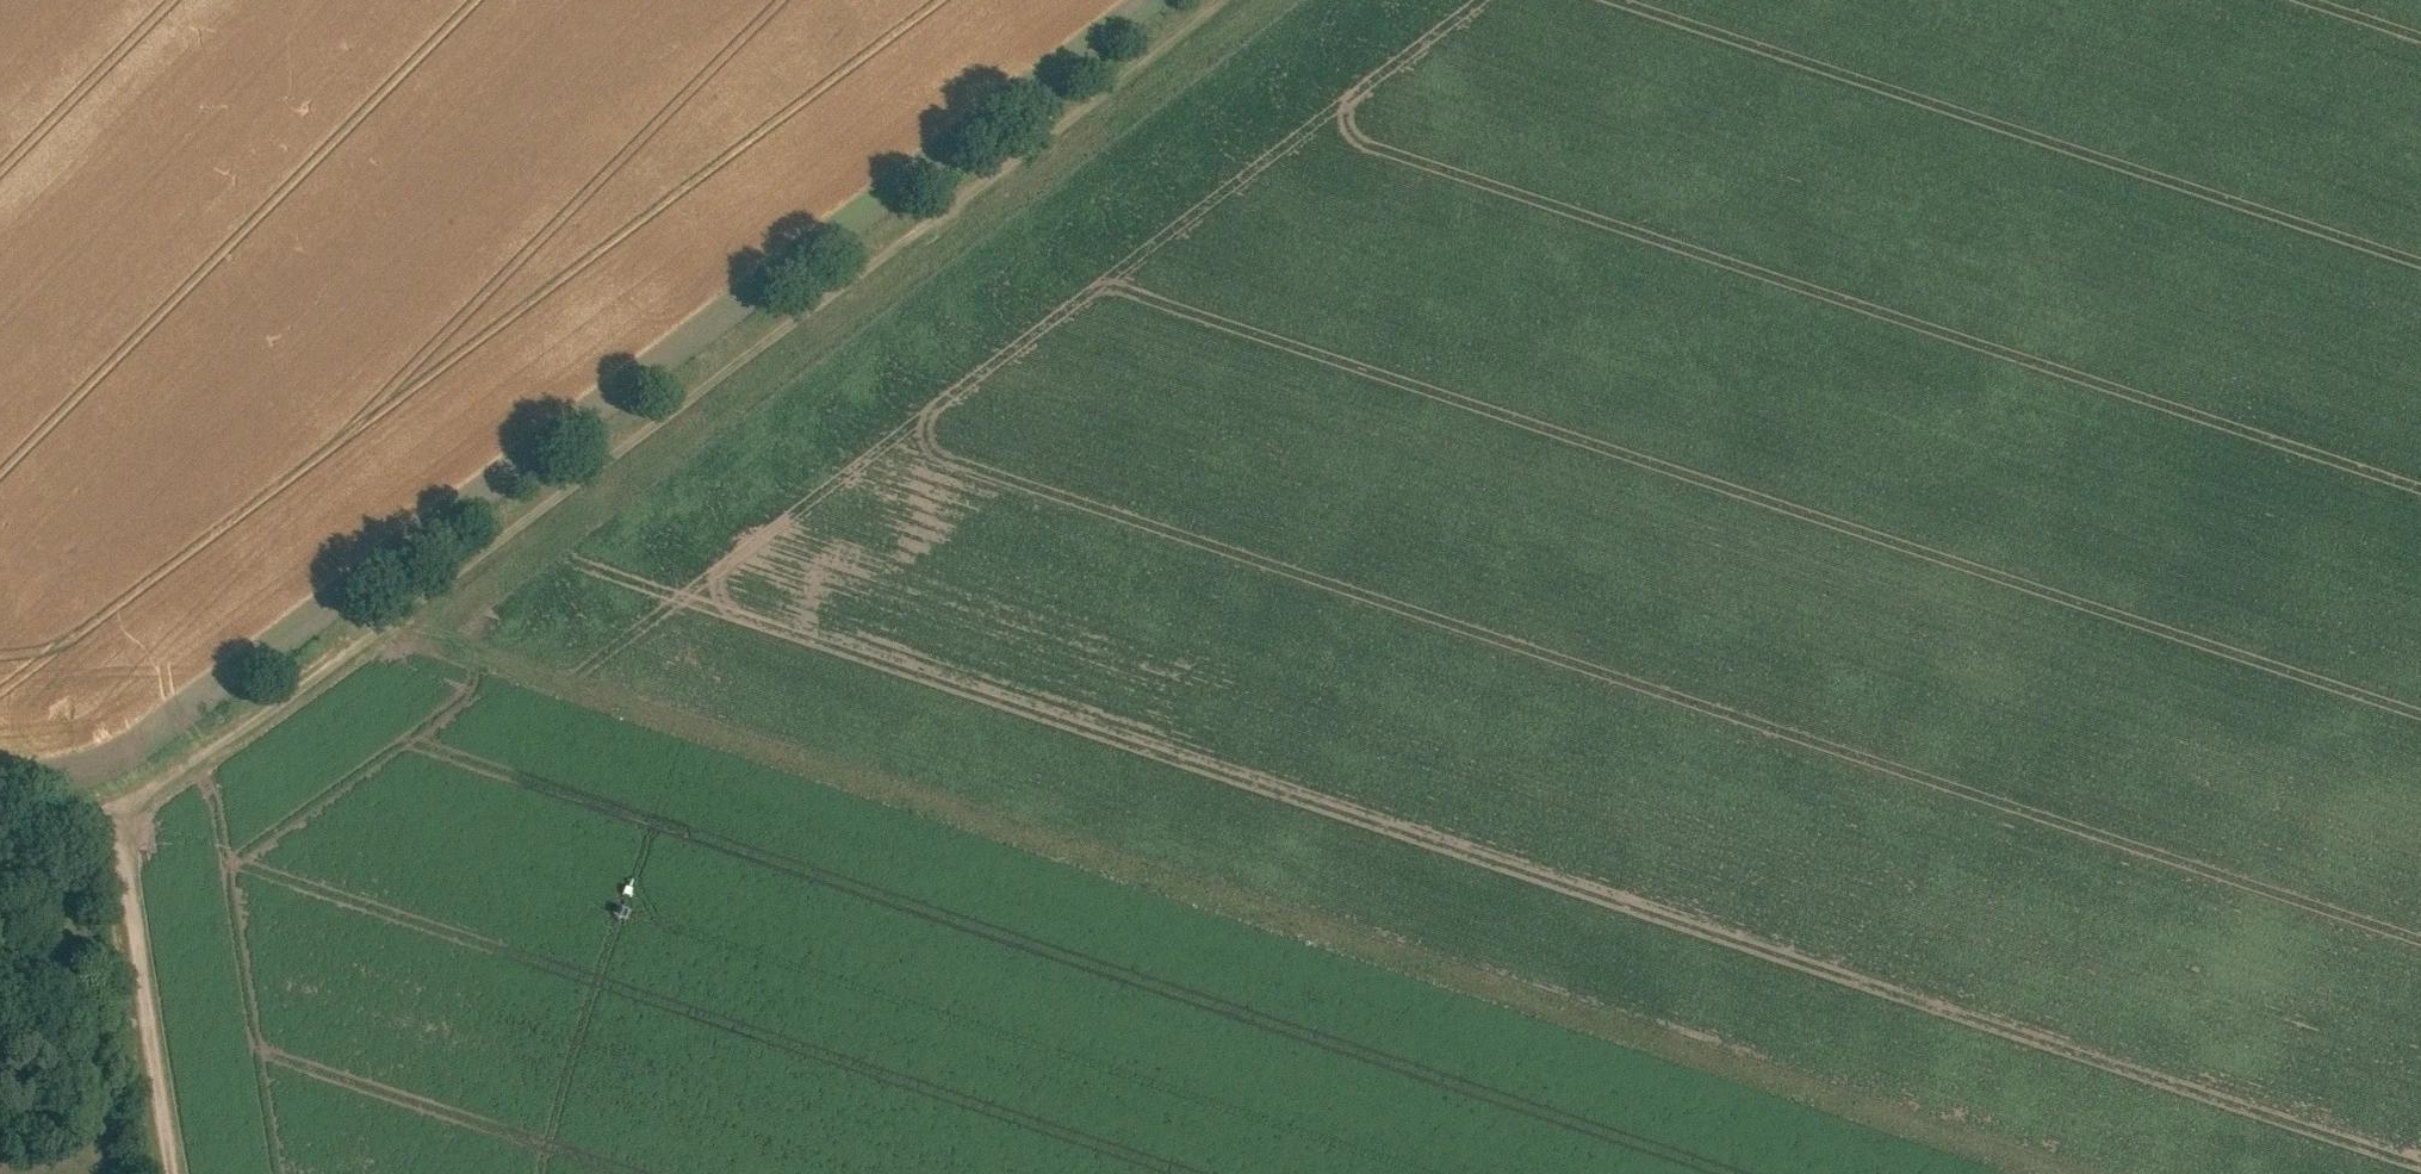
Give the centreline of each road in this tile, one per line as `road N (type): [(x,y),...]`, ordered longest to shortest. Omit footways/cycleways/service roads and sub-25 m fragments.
road 1 (track): [(106,816),(198,758),(1218,0)]
road 2 (track): [(0,823),(106,816),(126,894),(167,1173)]

